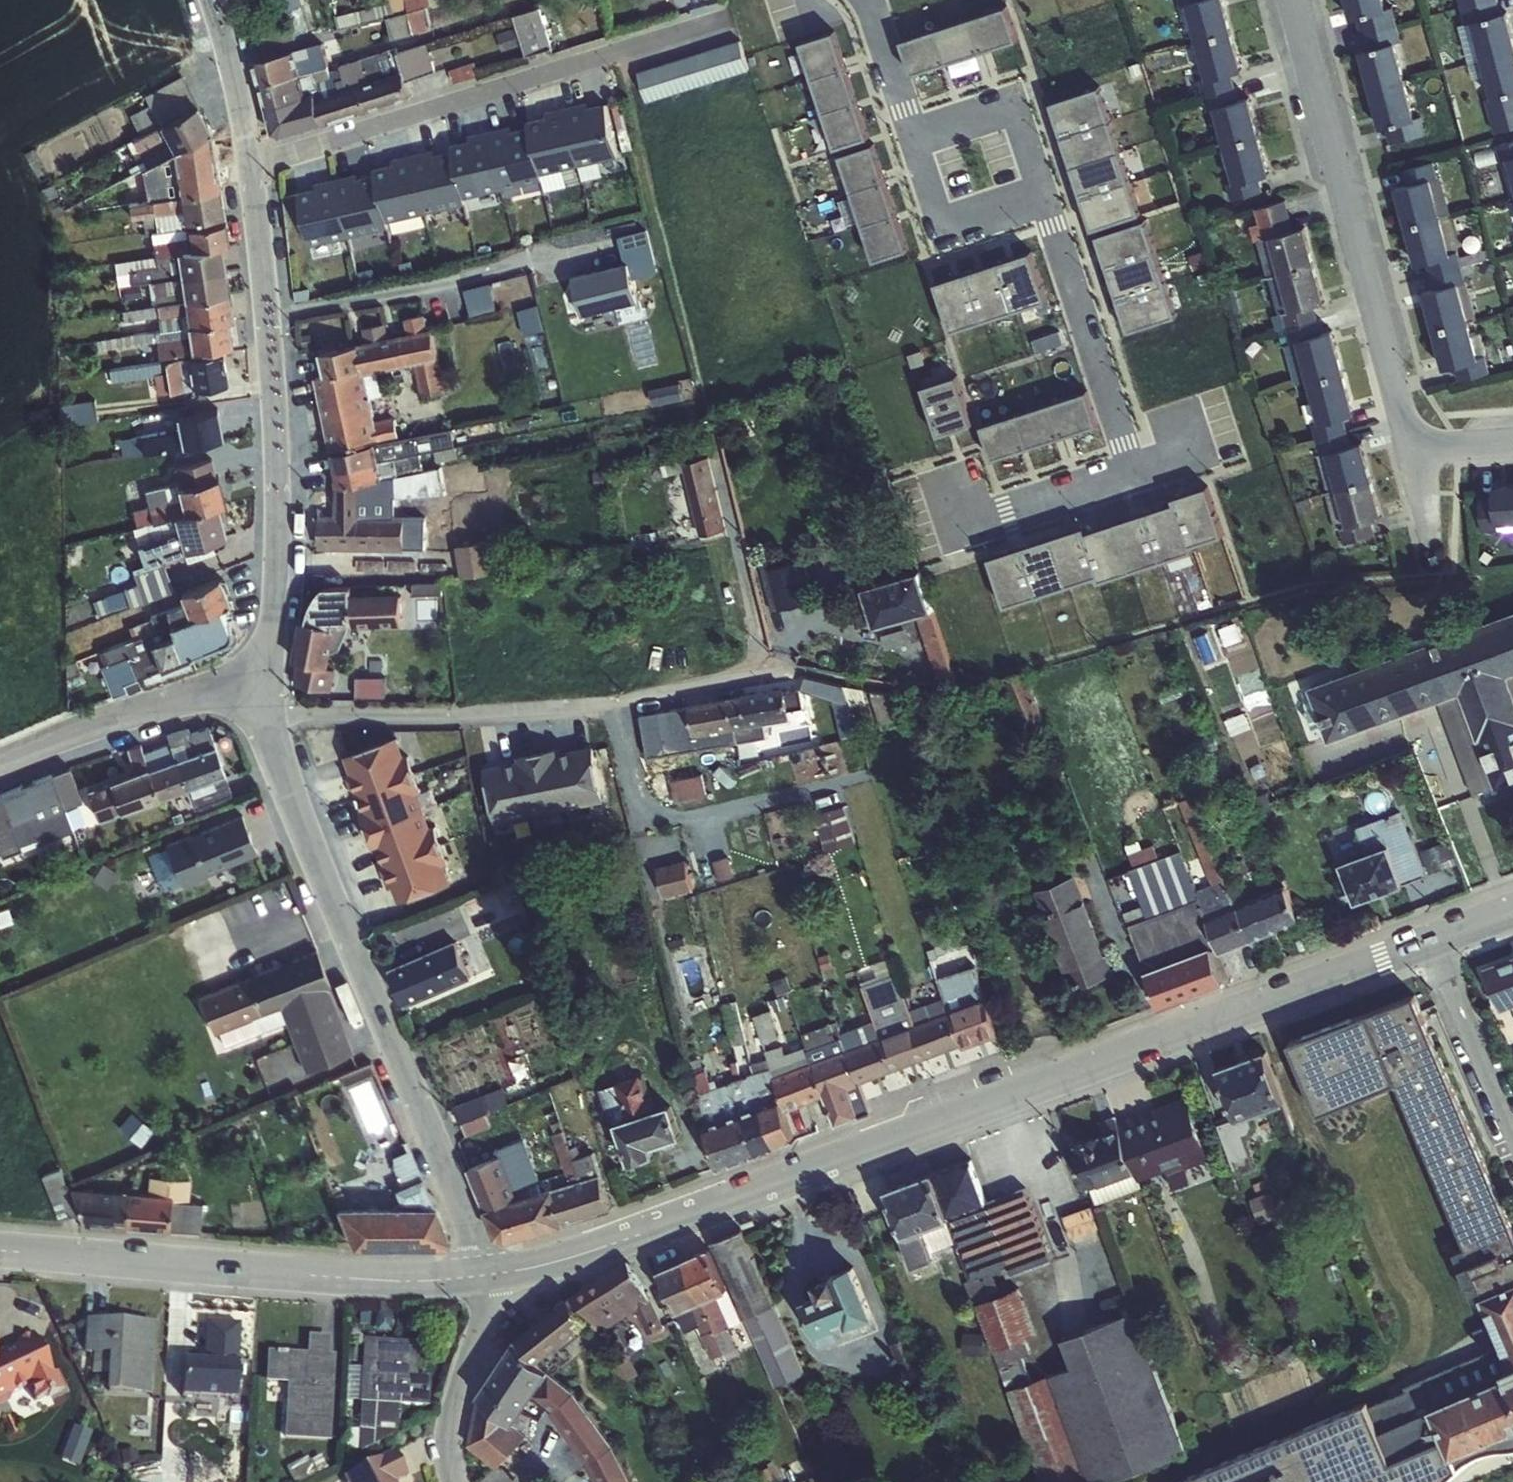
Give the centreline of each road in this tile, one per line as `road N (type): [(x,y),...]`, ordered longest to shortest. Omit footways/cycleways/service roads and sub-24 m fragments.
road 1 (secondary): [(1432,941),(616,1242),(500,1276)]
road 2 (tertiary): [(500,1276),(279,759),(266,668)]
road 3 (residential): [(1512,449),(1409,456),(1285,0)]
road 4 (secondary): [(500,1276),(435,1282),(0,1248)]
road 5 (residential): [(247,170),(724,20)]
road 6 (tertiary): [(266,668),(276,415),(247,170)]
road 7 (residential): [(1041,199),(1139,476)]
road 8 (residential): [(0,769),(266,668)]
road 9 (unclassified): [(460,1481),(450,1437),(464,1380),(505,1317),(500,1276)]
road 10 (unclassified): [(1512,1131),(1432,941)]
road 11 (residential): [(912,139),(943,233),(1041,199)]
road 12 (residential): [(1041,199),(1013,107),(912,139)]
road 13 (residential): [(1139,476),(967,525)]
road 14 (tertiary): [(247,170),(211,0)]
road 15 (residential): [(868,0),(912,139)]

